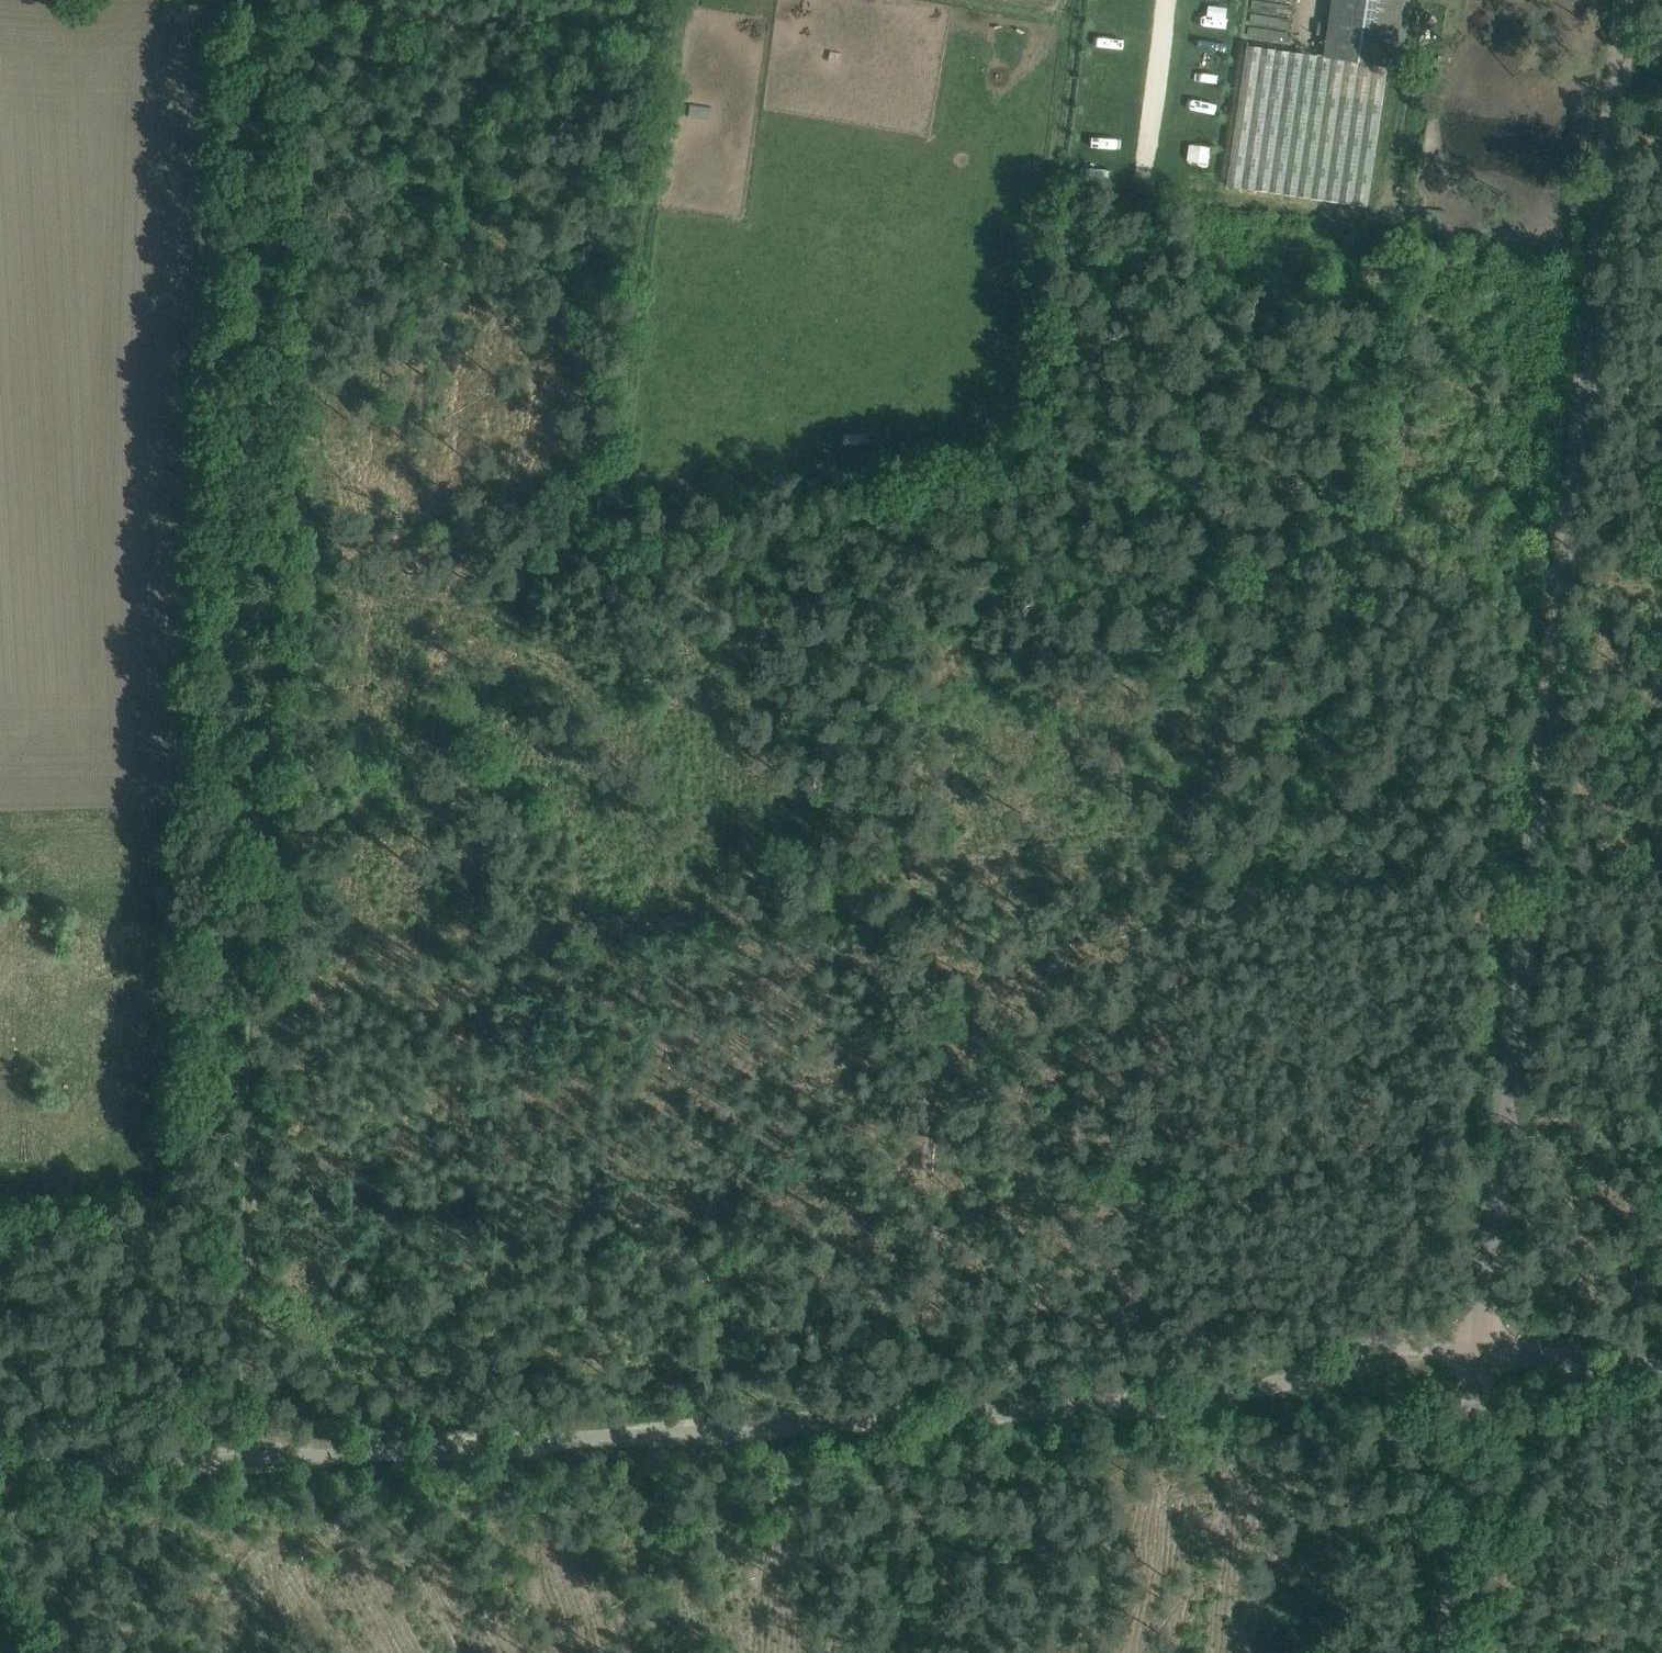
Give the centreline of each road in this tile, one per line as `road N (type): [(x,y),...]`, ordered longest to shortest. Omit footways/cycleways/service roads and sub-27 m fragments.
road 1 (unclassified): [(1486,1348),(1392,1346),(1231,1395),(0,1465)]
road 2 (tertiary): [(1486,1348),(1629,0)]
road 3 (tertiary): [(1450,1652),(1486,1348)]
road 4 (unclassified): [(1661,1352),(1486,1348)]

